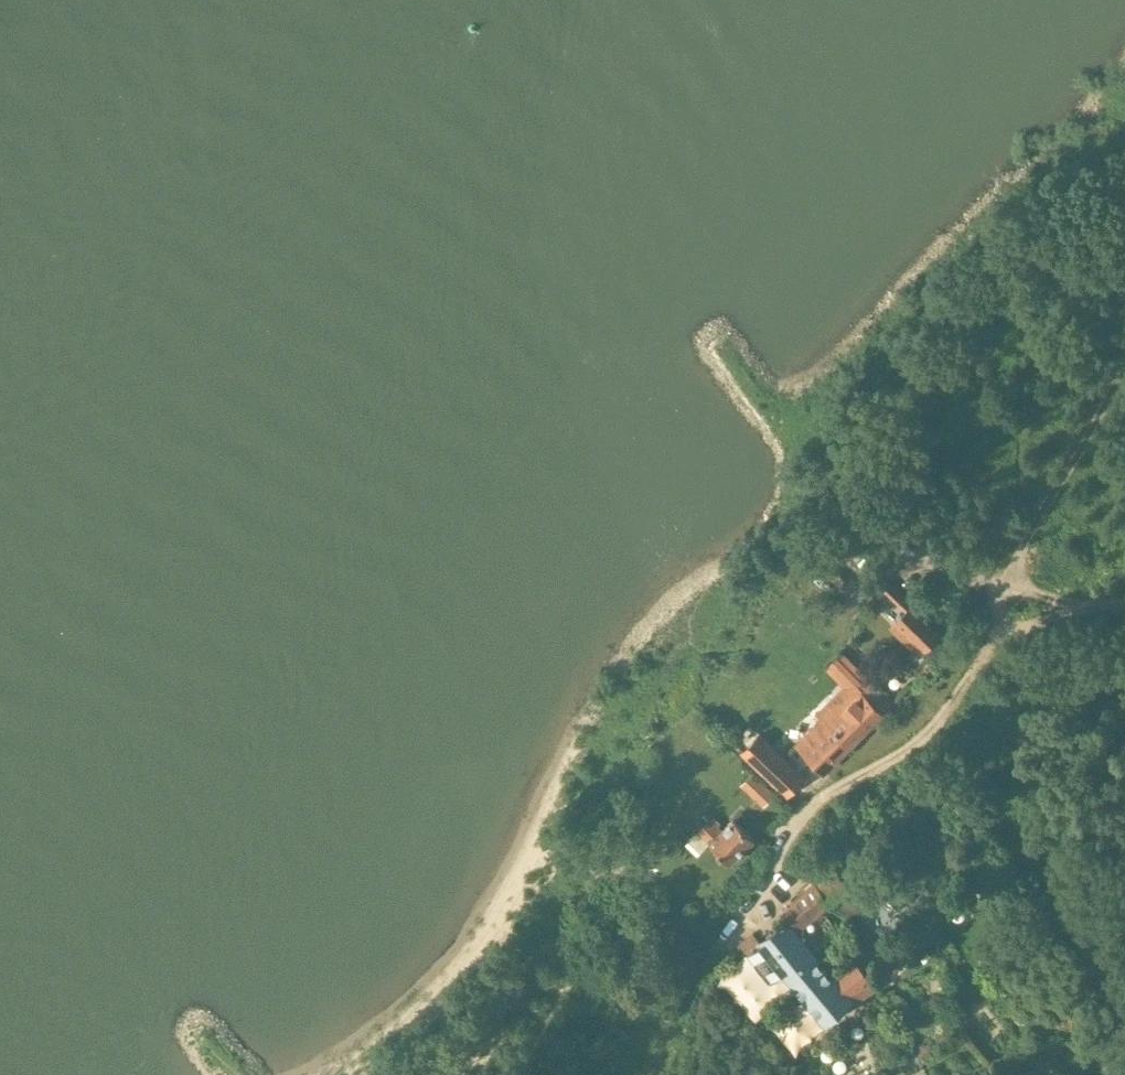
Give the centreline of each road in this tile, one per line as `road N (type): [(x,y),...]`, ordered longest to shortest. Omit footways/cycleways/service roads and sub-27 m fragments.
road 1 (track): [(1124,606),(1009,607),(925,734),(823,797),(724,912),(701,953)]

